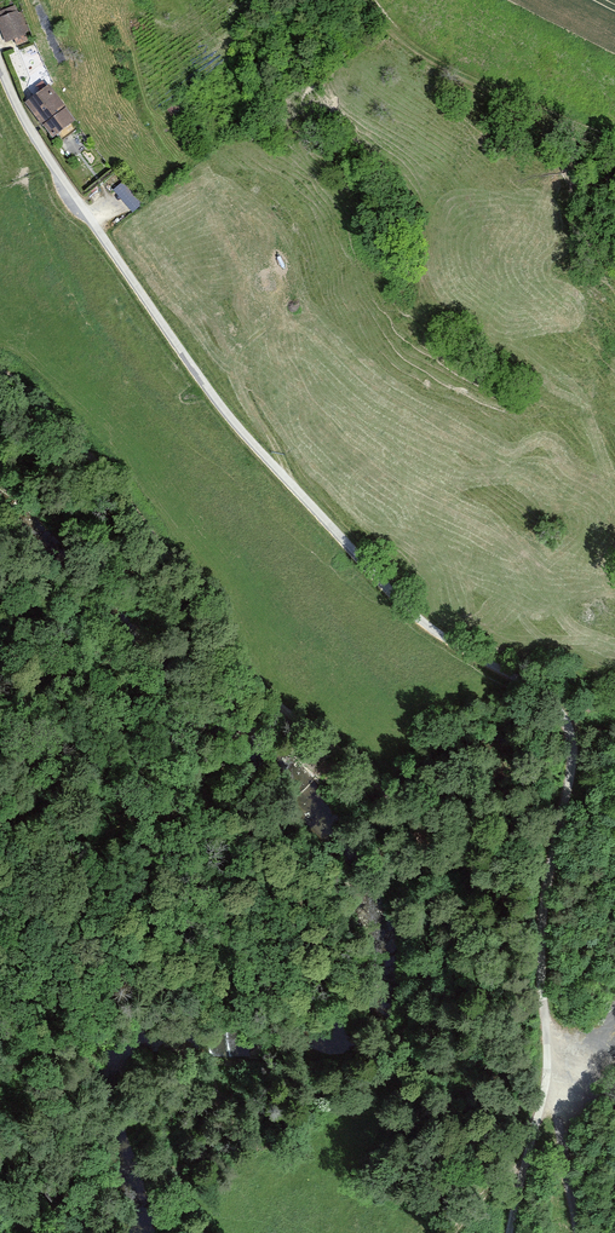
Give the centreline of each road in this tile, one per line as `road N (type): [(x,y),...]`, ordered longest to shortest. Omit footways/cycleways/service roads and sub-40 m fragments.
road 1 (track): [(0,65),(31,133),(231,419),(414,616),(534,689),(568,722),(573,766),(543,933),(551,1072)]
road 2 (track): [(381,789),(268,691),(211,595),(93,445),(40,385),(0,358)]
road 3 (track): [(510,1232),(551,1072)]
road 4 (track): [(551,1072),(579,1232)]

